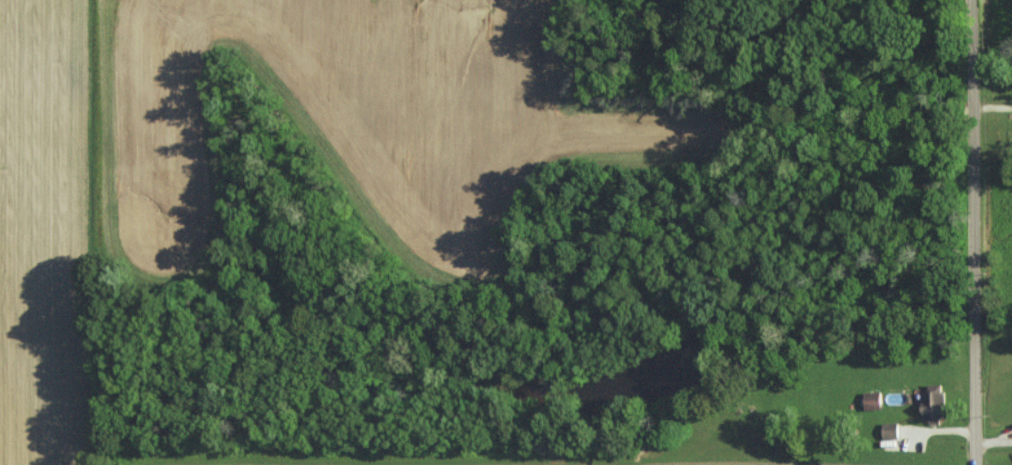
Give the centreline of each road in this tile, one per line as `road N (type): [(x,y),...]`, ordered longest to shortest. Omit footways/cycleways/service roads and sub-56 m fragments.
road 1 (residential): [(970,464),(967,0)]

